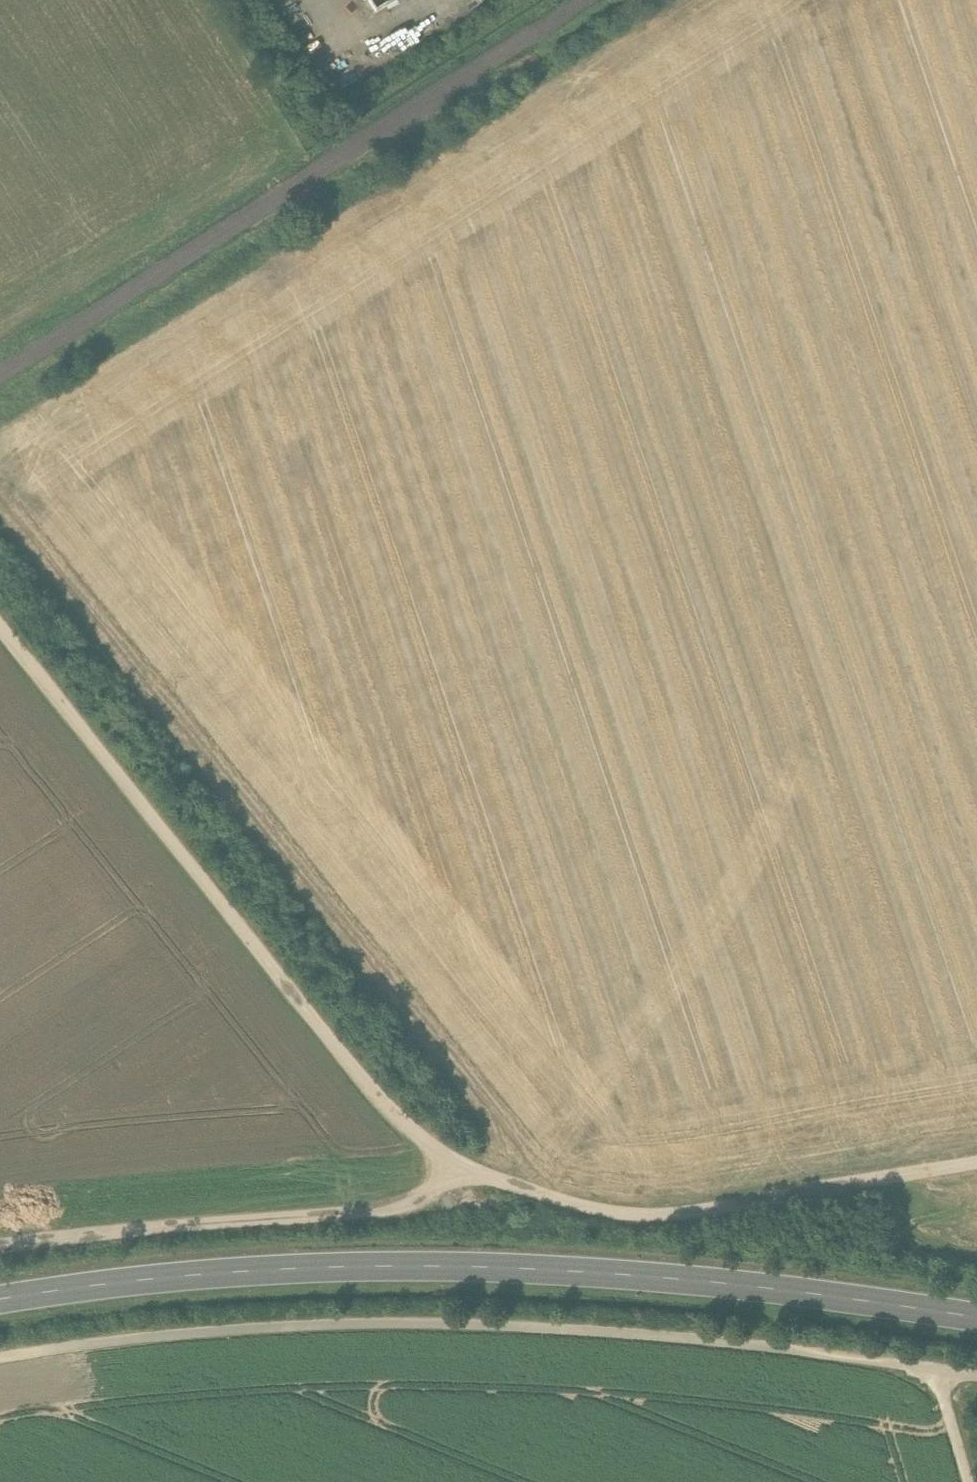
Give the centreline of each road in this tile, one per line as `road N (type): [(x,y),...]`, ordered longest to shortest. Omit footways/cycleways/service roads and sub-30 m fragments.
road 1 (track): [(0,631),(360,1084),(451,1167),(532,1198),(659,1218),(976,1162)]
road 2 (track): [(0,1361),(194,1333),(469,1326),(709,1340),(936,1377),(967,1481)]
road 3 (primary): [(976,1323),(822,1302),(498,1276),(150,1292),(0,1317)]
road 4 (track): [(451,1167),(415,1211),(161,1231),(0,1254)]

